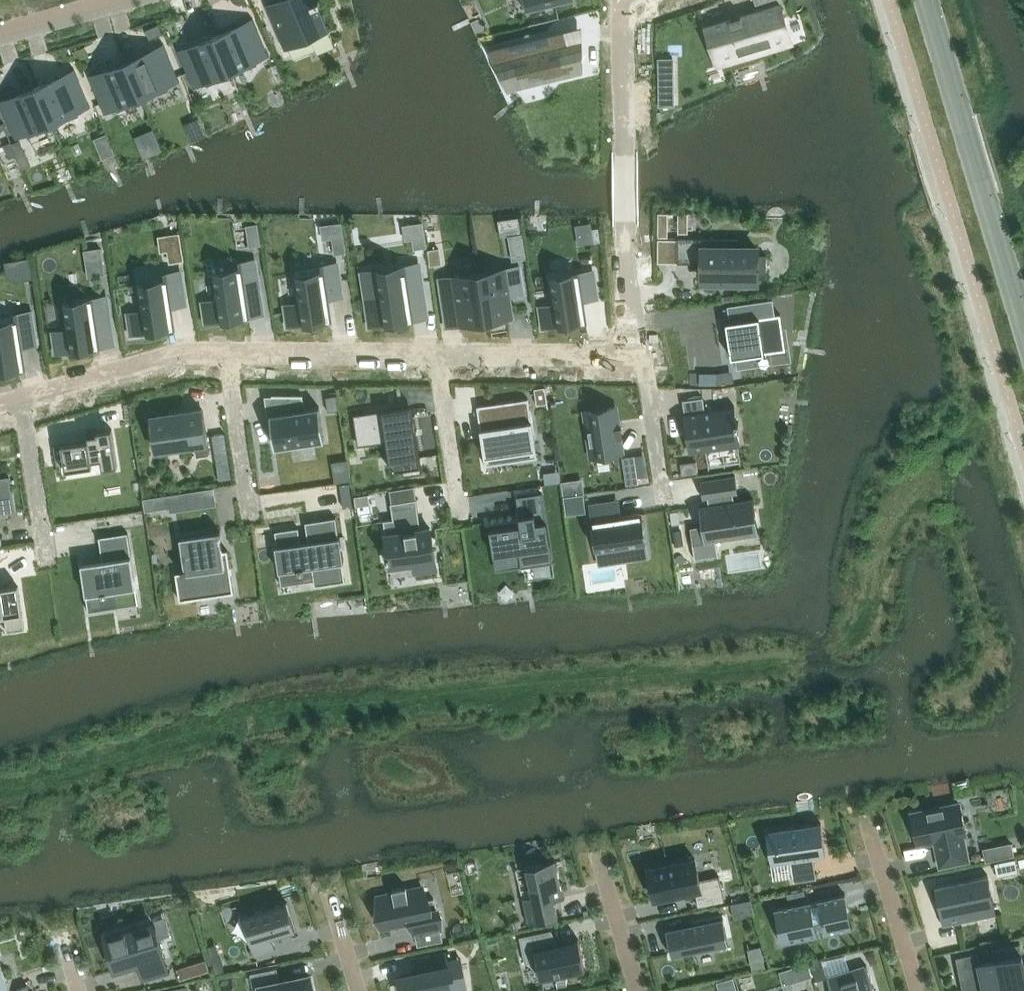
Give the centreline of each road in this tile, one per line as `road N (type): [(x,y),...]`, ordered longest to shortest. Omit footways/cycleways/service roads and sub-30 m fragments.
road 1 (secondary): [(1023,324),(927,0)]
road 2 (residential): [(228,352),(181,353),(20,399)]
road 3 (residential): [(437,354),(228,352)]
road 4 (residential): [(630,351),(437,354)]
road 5 (residential): [(624,192),(620,1)]
road 6 (residential): [(20,399),(49,561)]
road 7 (residential): [(228,352),(250,513)]
road 8 (residential): [(437,354),(461,513)]
road 9 (residential): [(624,192),(630,351)]
road 10 (residential): [(873,839),(920,990)]
road 11 (residential): [(630,351),(645,367),(664,495)]

